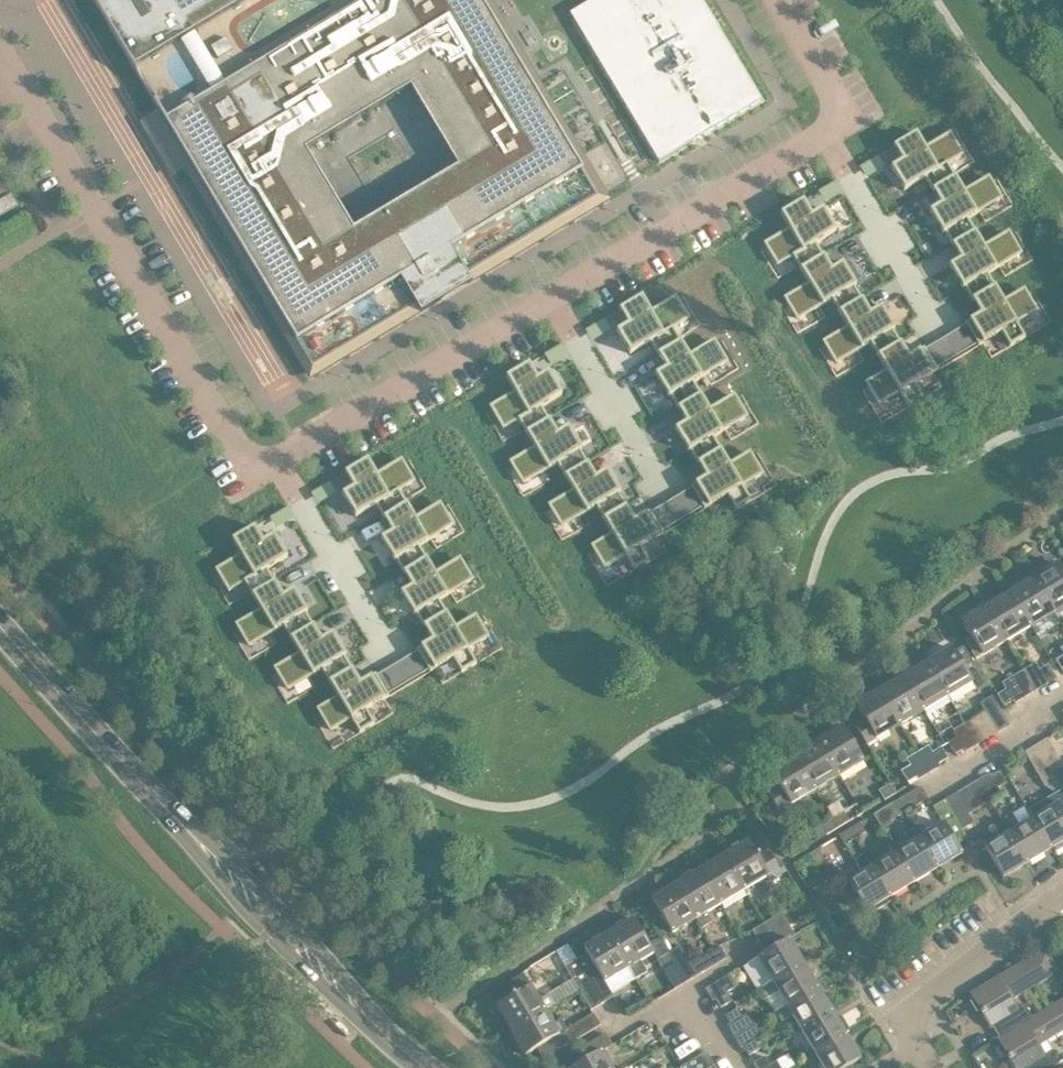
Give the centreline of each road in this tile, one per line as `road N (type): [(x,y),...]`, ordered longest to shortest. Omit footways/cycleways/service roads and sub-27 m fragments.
road 1 (secondary): [(431,1067),(283,929),(0,623)]
road 2 (residential): [(20,82),(248,485)]
road 3 (residential): [(281,465),(556,297)]
road 4 (residential): [(556,297),(822,134)]
road 5 (residential): [(248,485),(0,614)]
road 6 (residential): [(822,134),(941,334)]
road 7 (residential): [(281,465),(397,662)]
road 8 (residential): [(916,1045),(915,1005),(1062,892)]
road 9 (residential): [(556,297),(668,490)]
road 10 (residential): [(822,134),(849,117),(778,0)]
road 11 (residential): [(937,787),(1036,729),(1036,708),(1062,690)]

